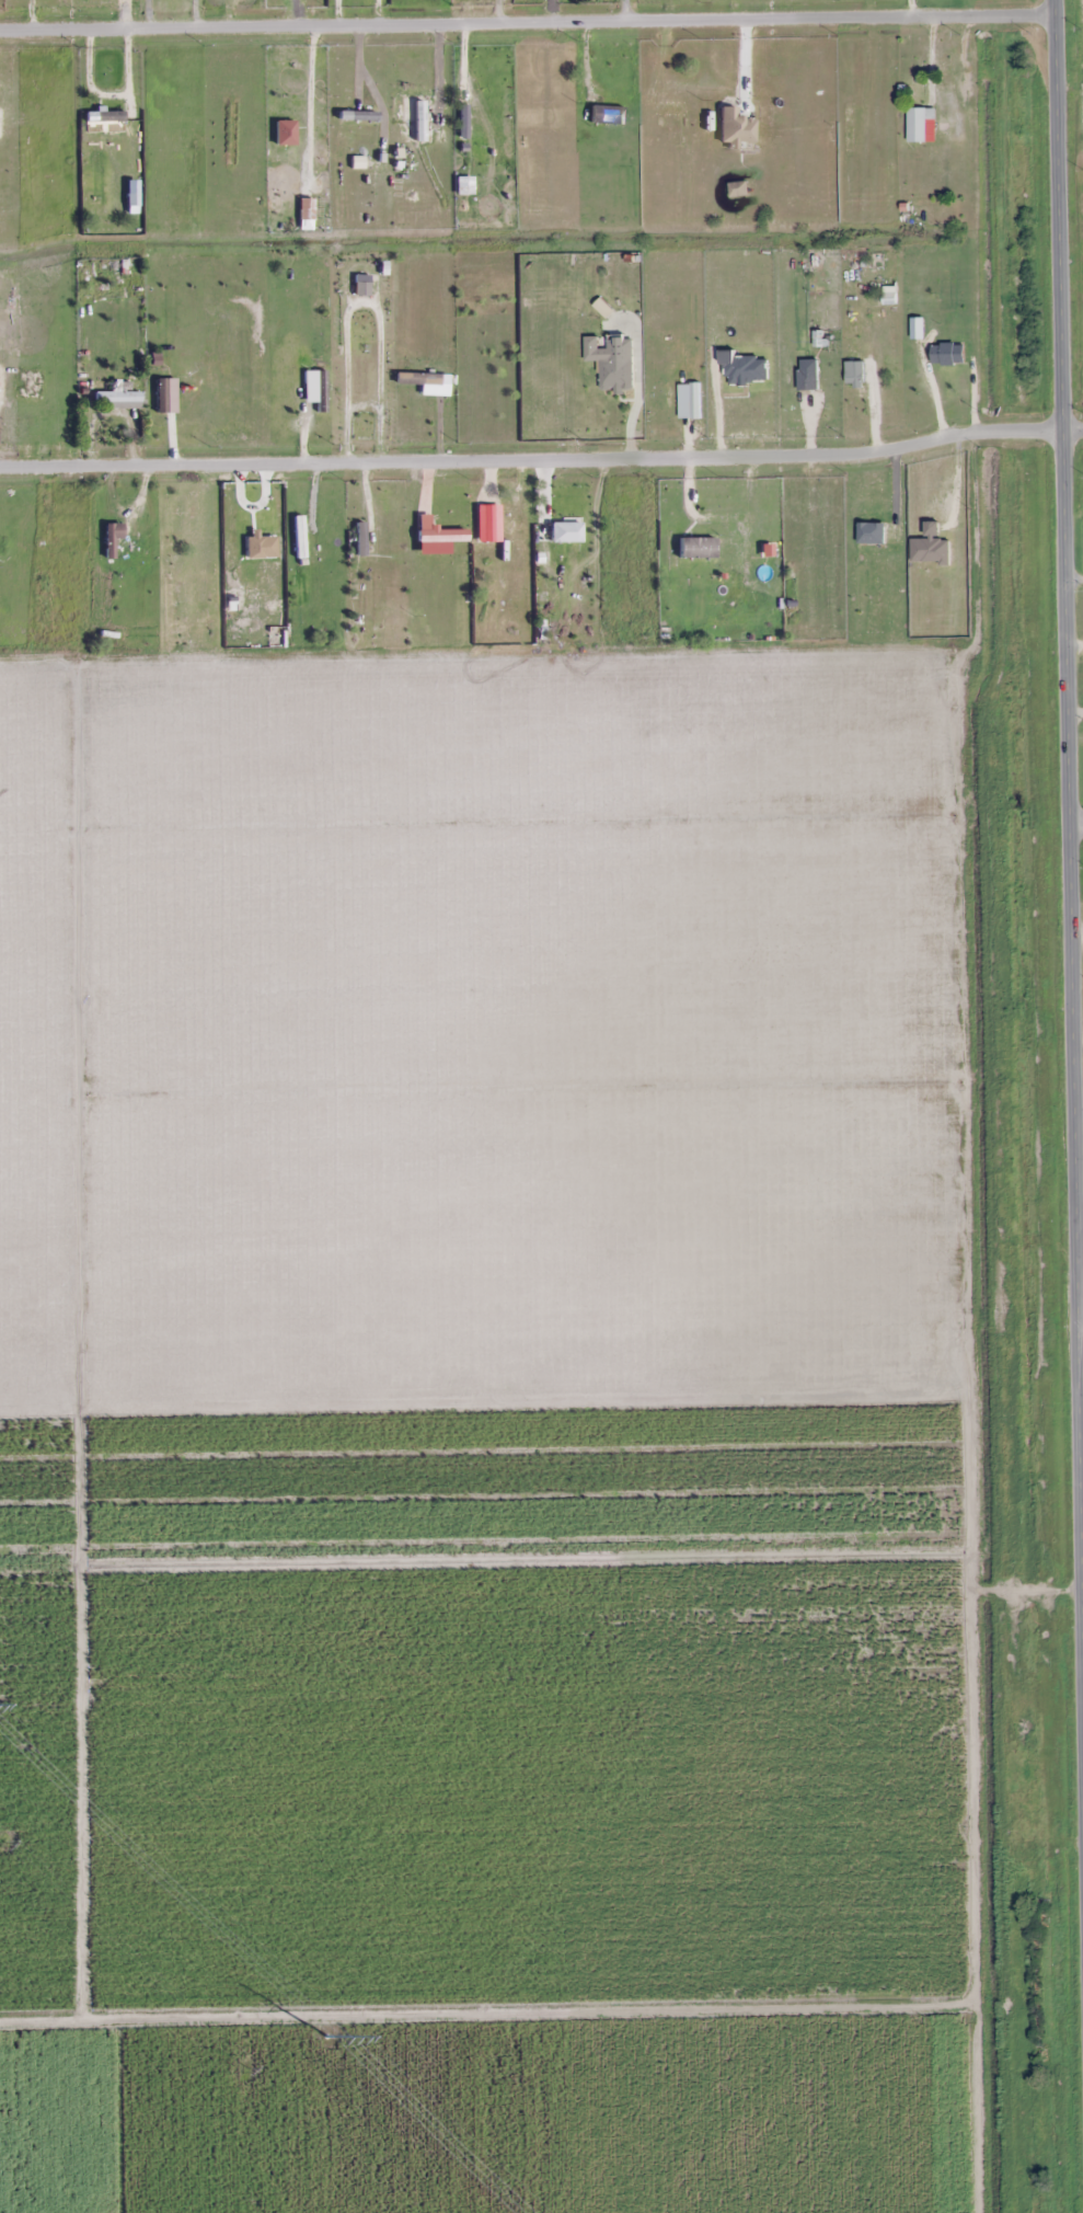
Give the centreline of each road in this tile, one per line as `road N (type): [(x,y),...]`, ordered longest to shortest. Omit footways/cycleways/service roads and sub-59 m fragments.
road 1 (tertiary): [(1055,0),(1082,1636)]

